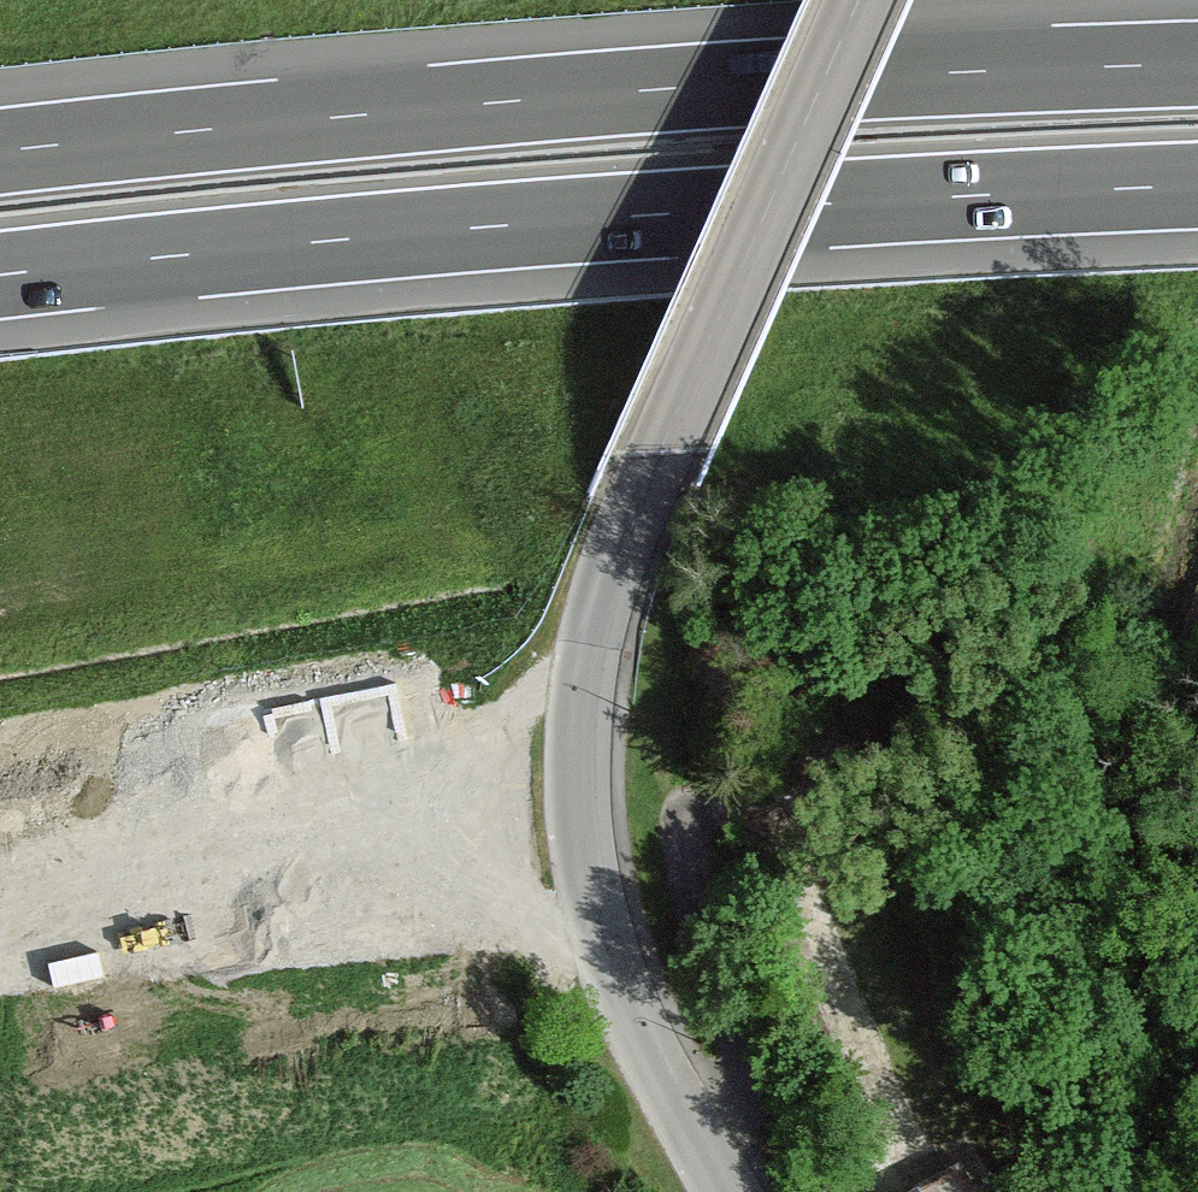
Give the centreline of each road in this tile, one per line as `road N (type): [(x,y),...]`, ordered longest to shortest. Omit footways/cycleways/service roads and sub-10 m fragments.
road 1 (motorway): [(1197,60),(713,80),(0,148)]
road 2 (motorway): [(0,280),(451,234),(1197,191)]
road 3 (tertiary): [(611,568),(859,0)]
road 4 (tertiary): [(750,1191),(661,1035),(608,898),(596,838)]
road 5 (tertiary): [(530,847),(554,944),(599,1064),(670,1191)]
road 6 (residential): [(308,869),(361,1191)]
road 7 (tertiary): [(611,568),(541,668),(525,744),(530,847)]
road 8 (tertiary): [(596,838),(589,683),(594,627),(611,568)]
road 9 (residential): [(308,869),(530,847)]

